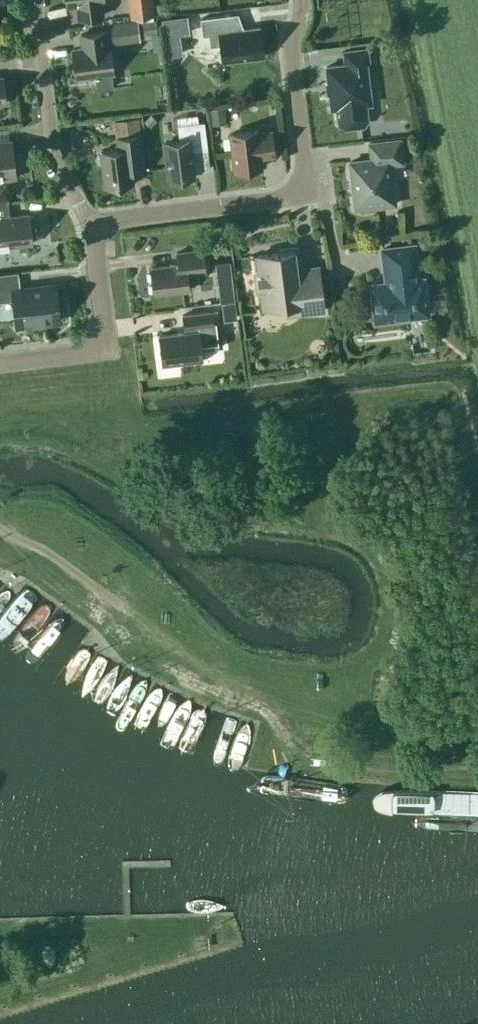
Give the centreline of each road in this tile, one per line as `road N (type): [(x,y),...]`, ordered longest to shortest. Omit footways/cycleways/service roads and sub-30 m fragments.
road 1 (residential): [(90,223),(307,196),(291,47),(301,0)]
road 2 (track): [(477,766),(399,759),(156,634),(122,607)]
road 3 (residential): [(90,223),(105,350),(0,363)]
road 4 (residential): [(90,223),(52,149),(34,0)]
road 5 (track): [(0,529),(122,607)]

